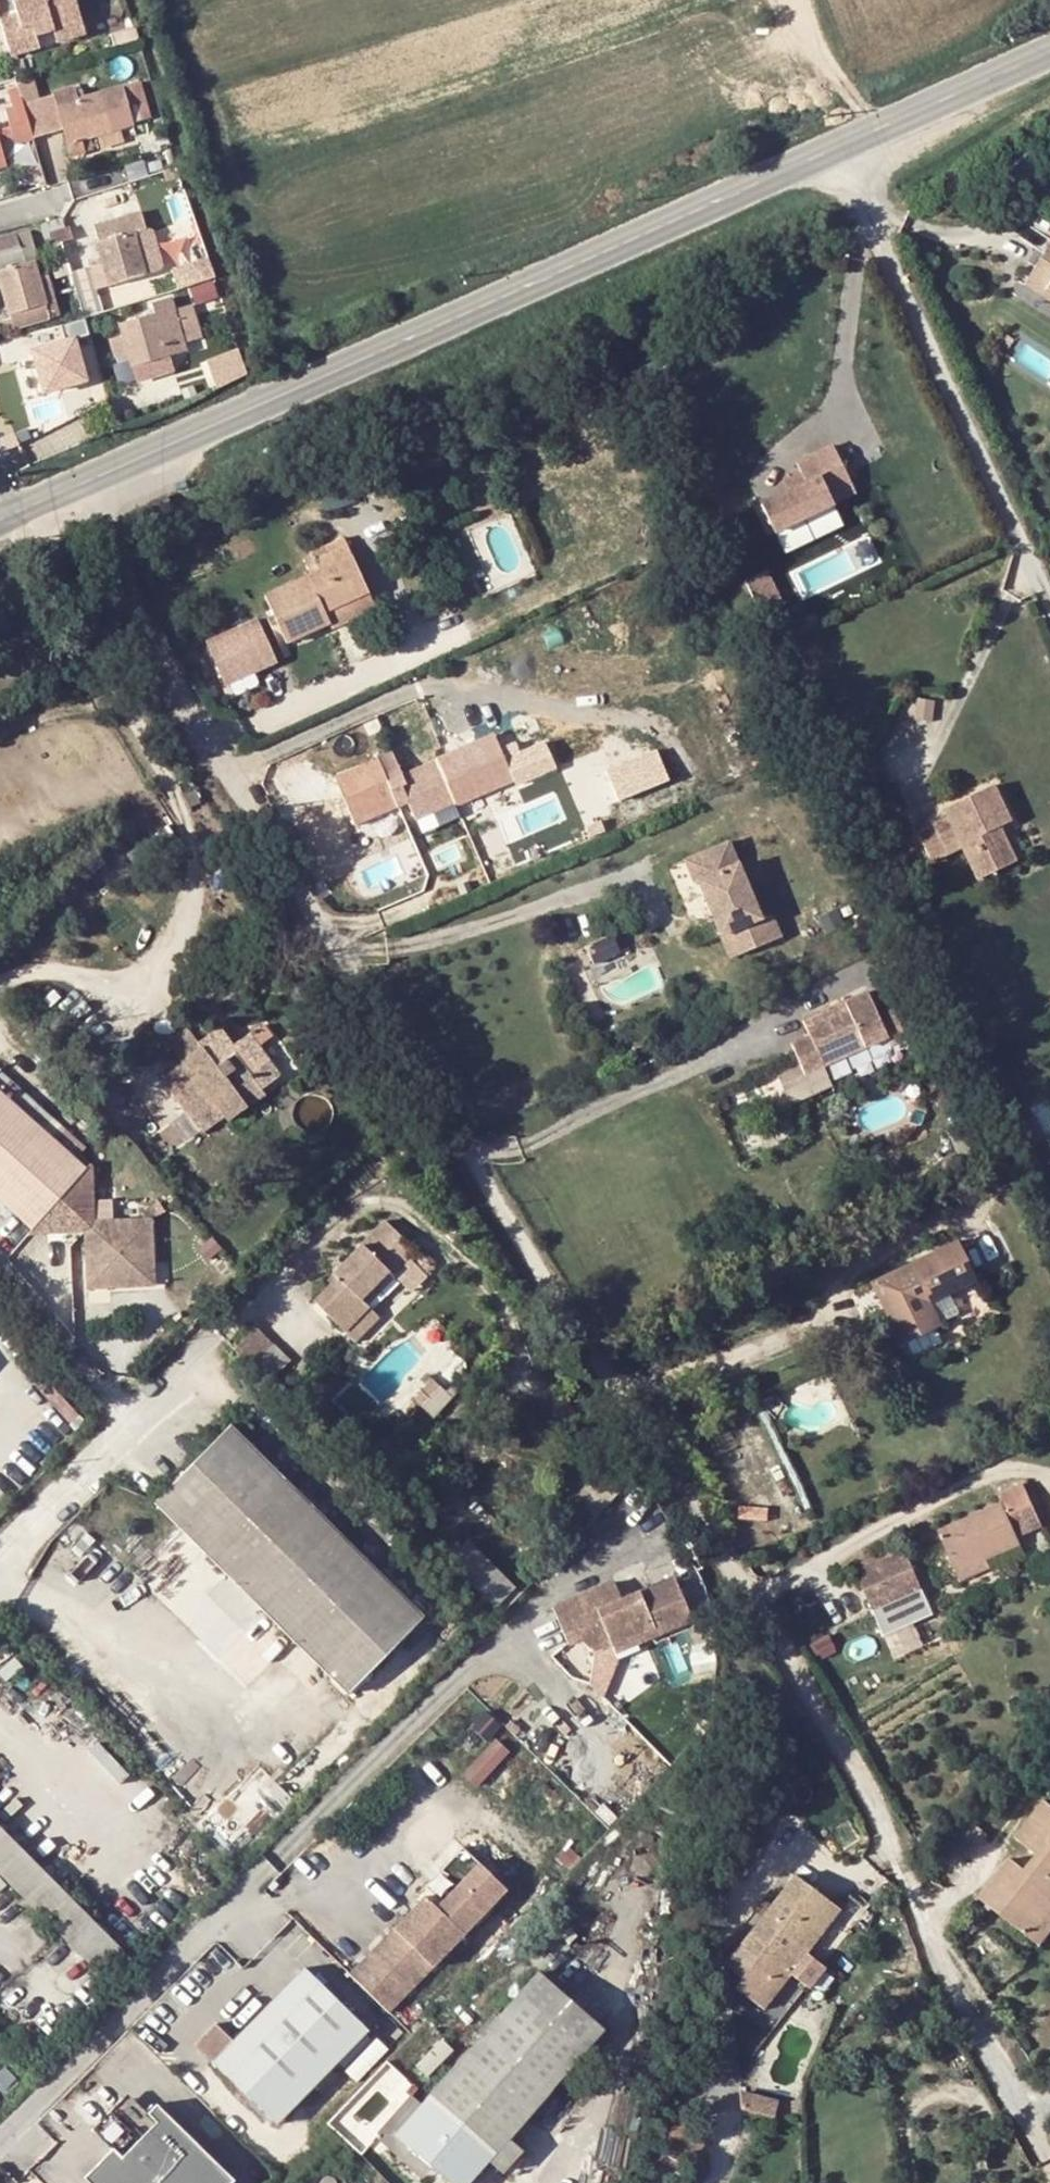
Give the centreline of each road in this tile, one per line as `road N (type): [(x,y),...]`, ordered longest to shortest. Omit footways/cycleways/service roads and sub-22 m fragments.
road 1 (residential): [(68,489),(206,739),(847,1754),(880,1811),(950,1978),(1049,2159)]
road 2 (secondary): [(838,149),(68,489)]
road 3 (residential): [(1049,595),(838,149)]
road 4 (unclassified): [(0,2137),(273,1864)]
road 5 (unclassified): [(0,1554),(222,1333)]
road 6 (secondary): [(1049,54),(838,149)]

